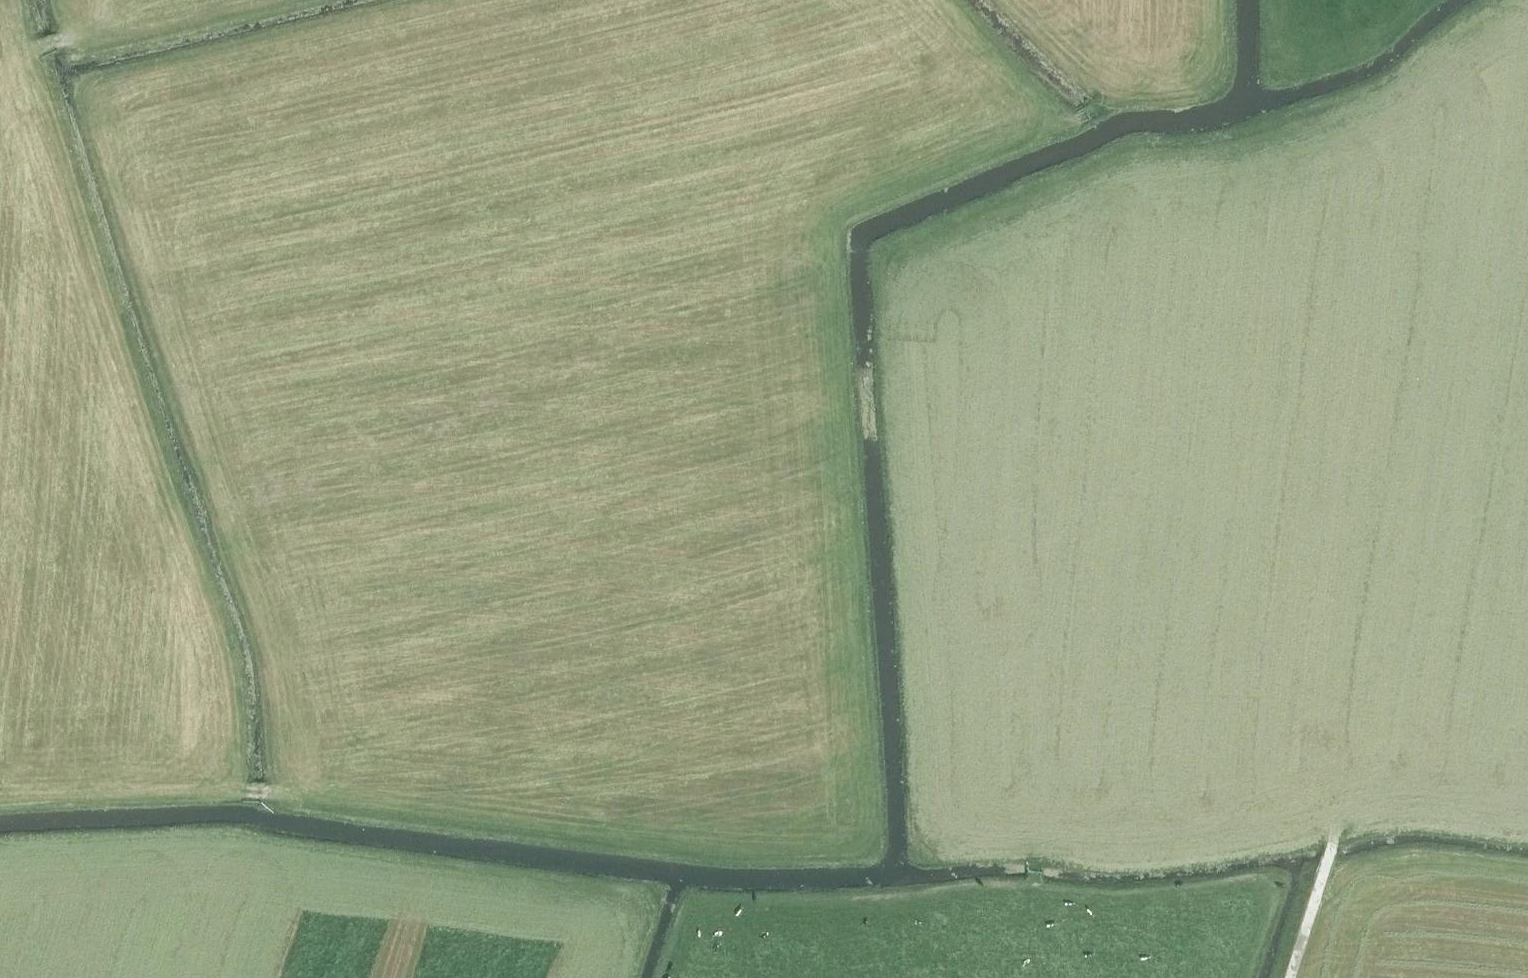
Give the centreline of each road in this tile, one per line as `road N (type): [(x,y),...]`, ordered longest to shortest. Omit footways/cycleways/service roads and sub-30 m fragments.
road 1 (track): [(1290,977),(1337,829)]

